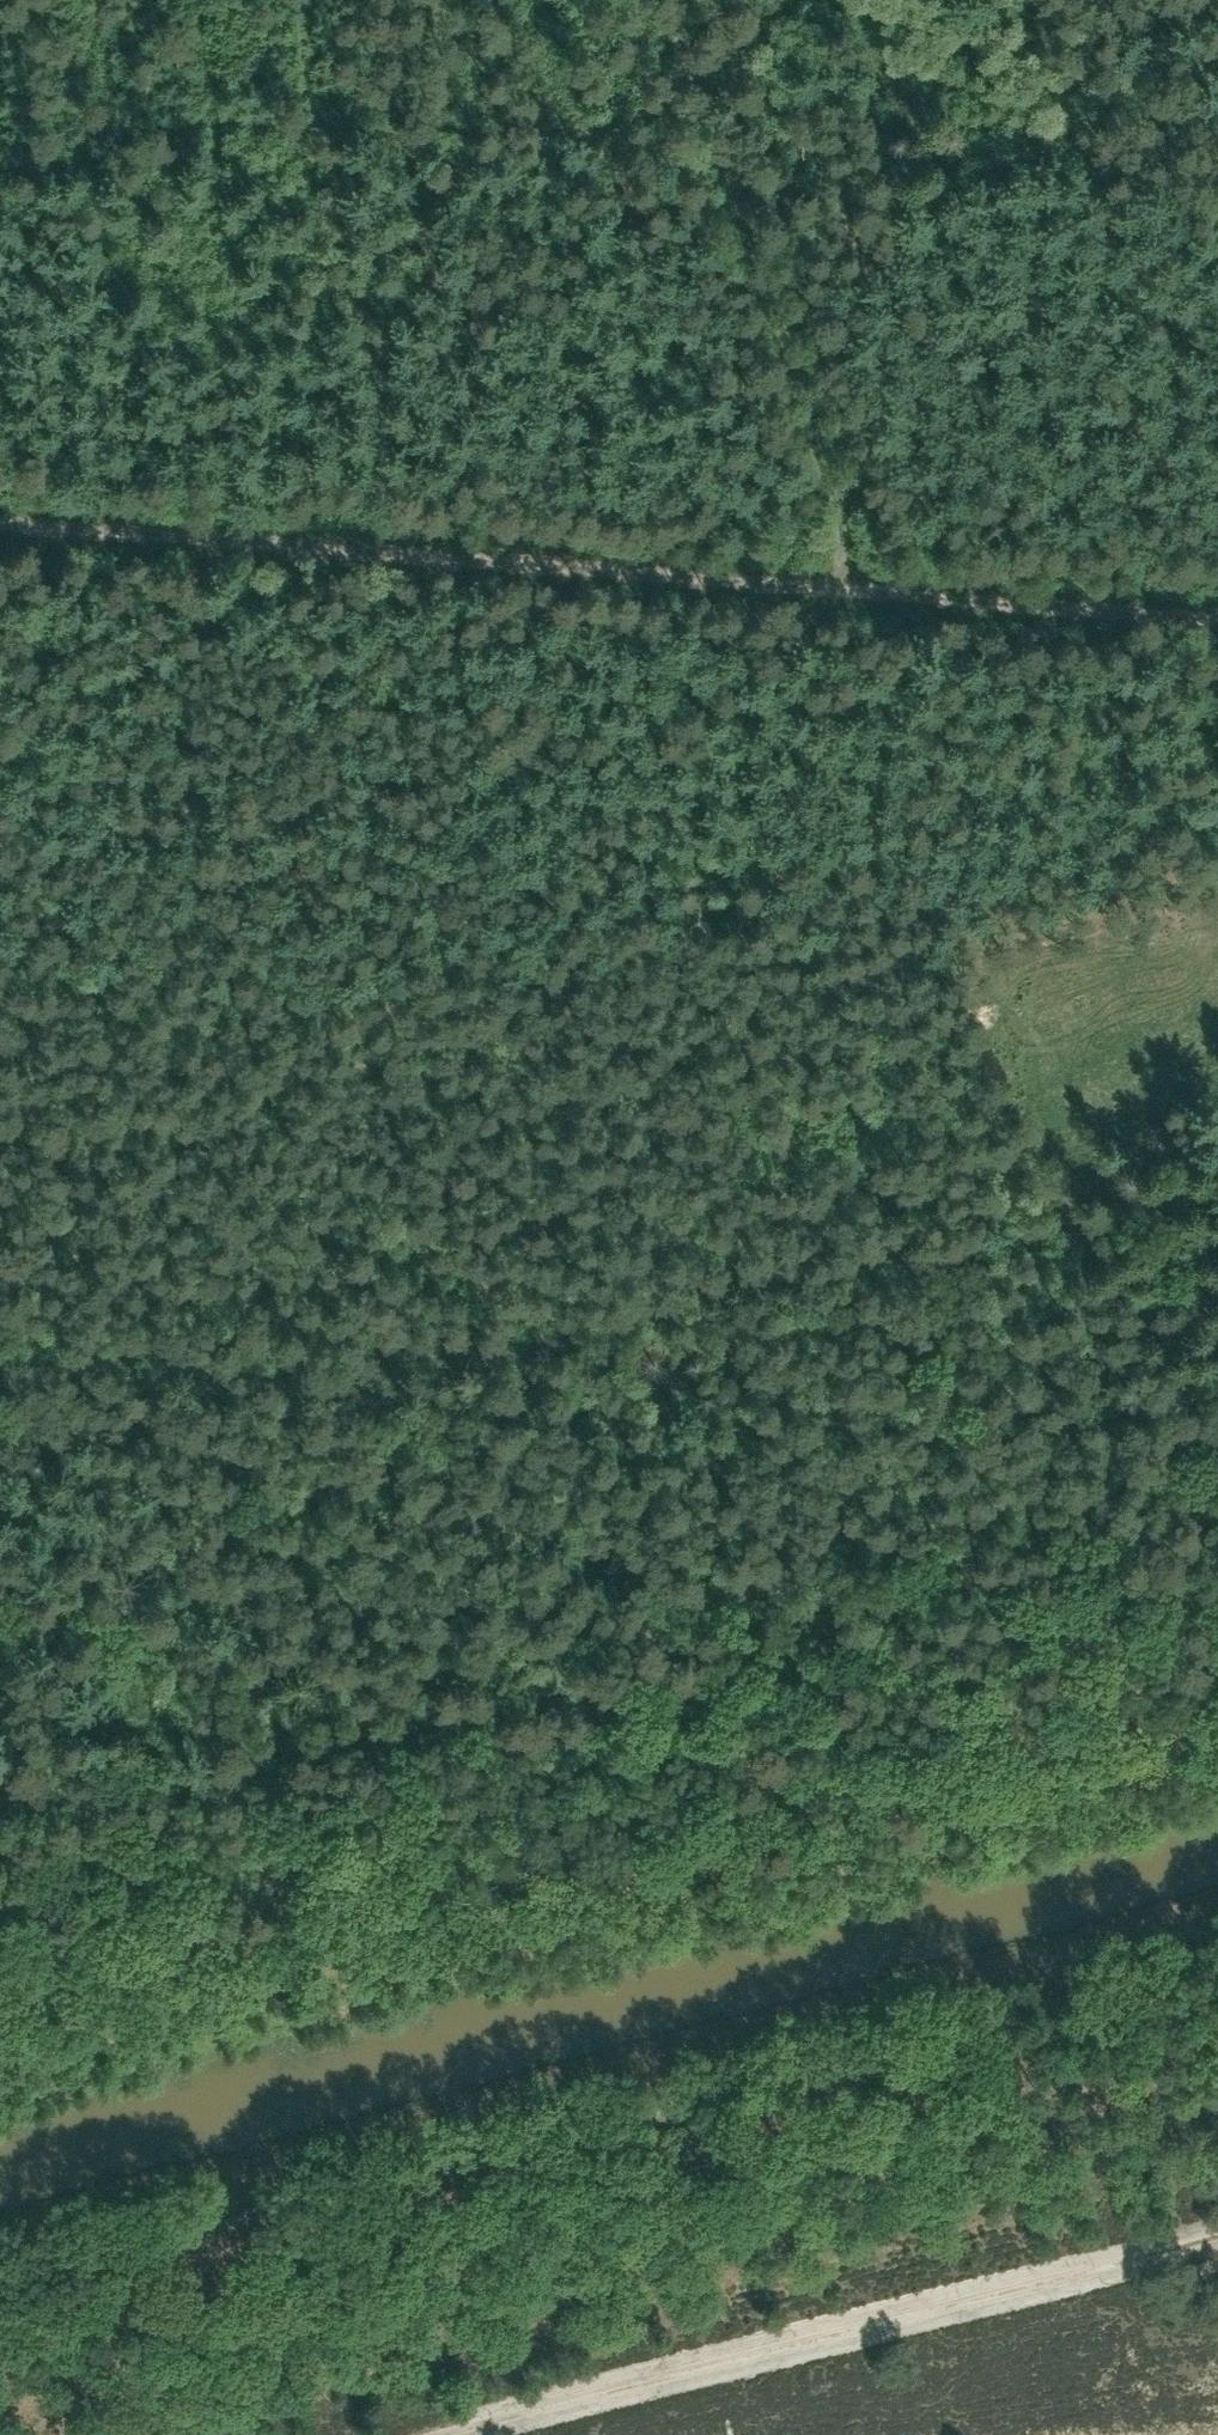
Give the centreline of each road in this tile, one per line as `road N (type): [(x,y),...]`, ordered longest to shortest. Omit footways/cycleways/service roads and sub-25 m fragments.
road 1 (unclassified): [(1217,1961),(0,2281)]
road 2 (track): [(0,515),(849,573)]
road 3 (track): [(654,0),(849,573)]
road 4 (track): [(849,573),(1217,599)]

